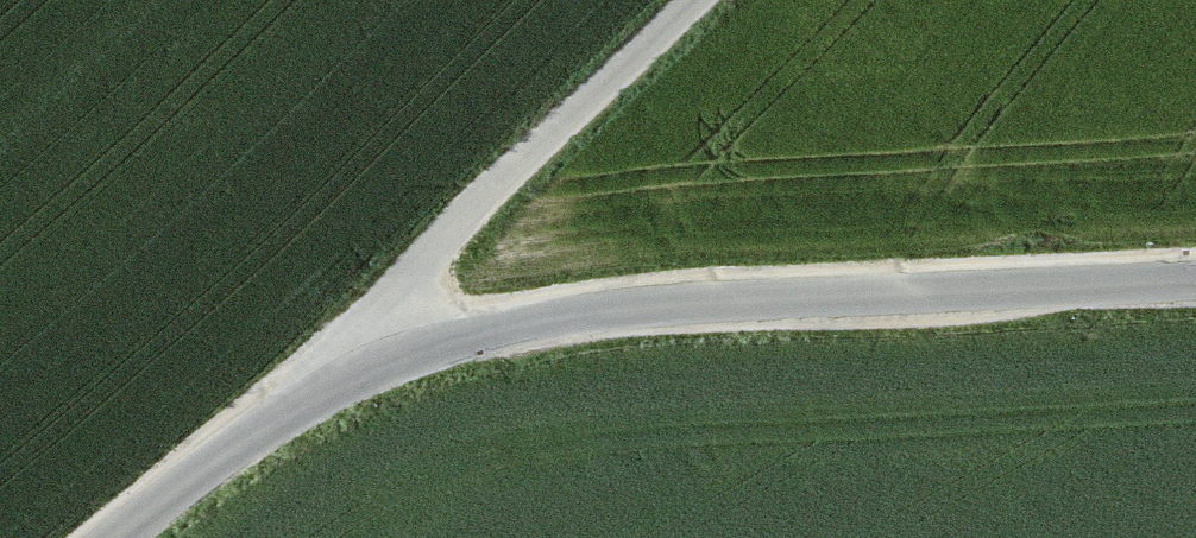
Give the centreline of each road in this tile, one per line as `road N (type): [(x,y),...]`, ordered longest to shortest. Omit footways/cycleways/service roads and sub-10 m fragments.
road 1 (tertiary): [(110,537),(219,456),(322,393),(395,359),(514,327),(647,306),(1195,278)]
road 2 (track): [(395,359),(413,300),(450,236),(689,0)]

